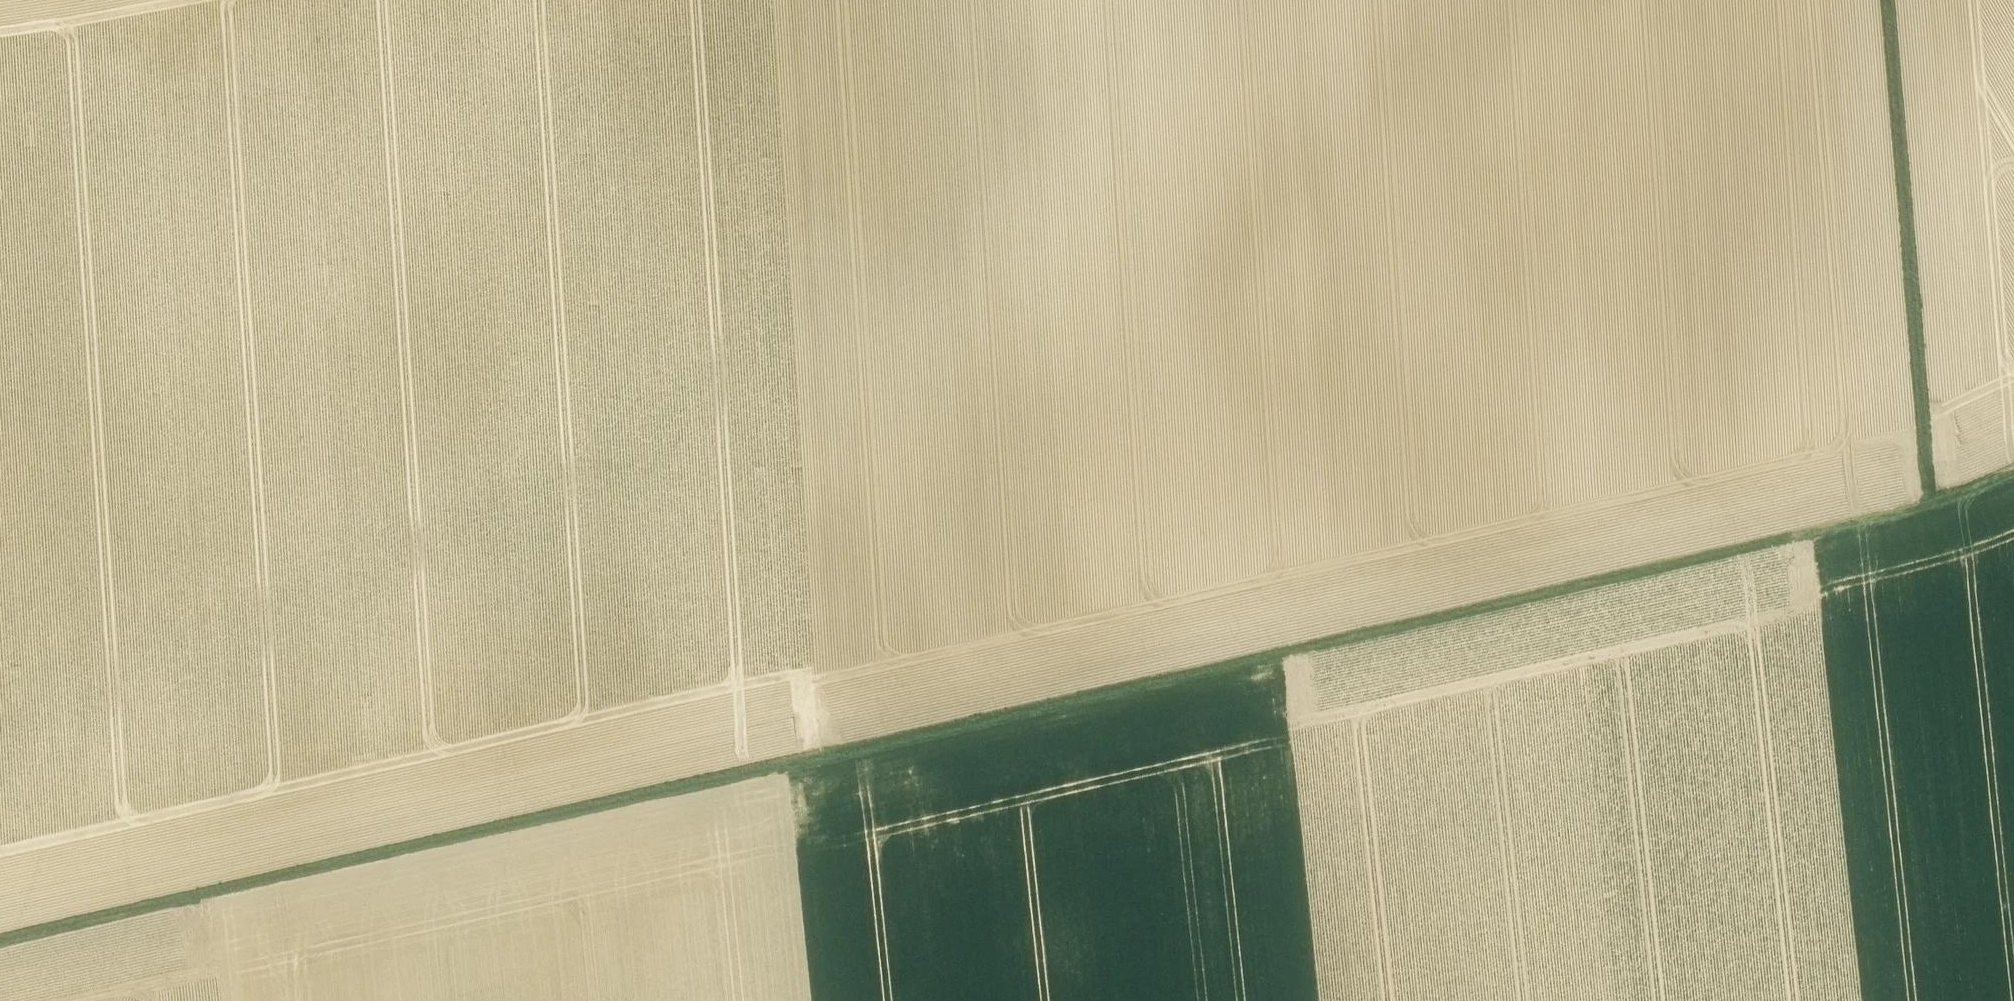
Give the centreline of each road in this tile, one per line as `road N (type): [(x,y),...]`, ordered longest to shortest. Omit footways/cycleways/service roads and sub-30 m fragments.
road 1 (track): [(0,944),(1905,511),(2013,472)]
road 2 (track): [(1889,0),(1935,503)]

